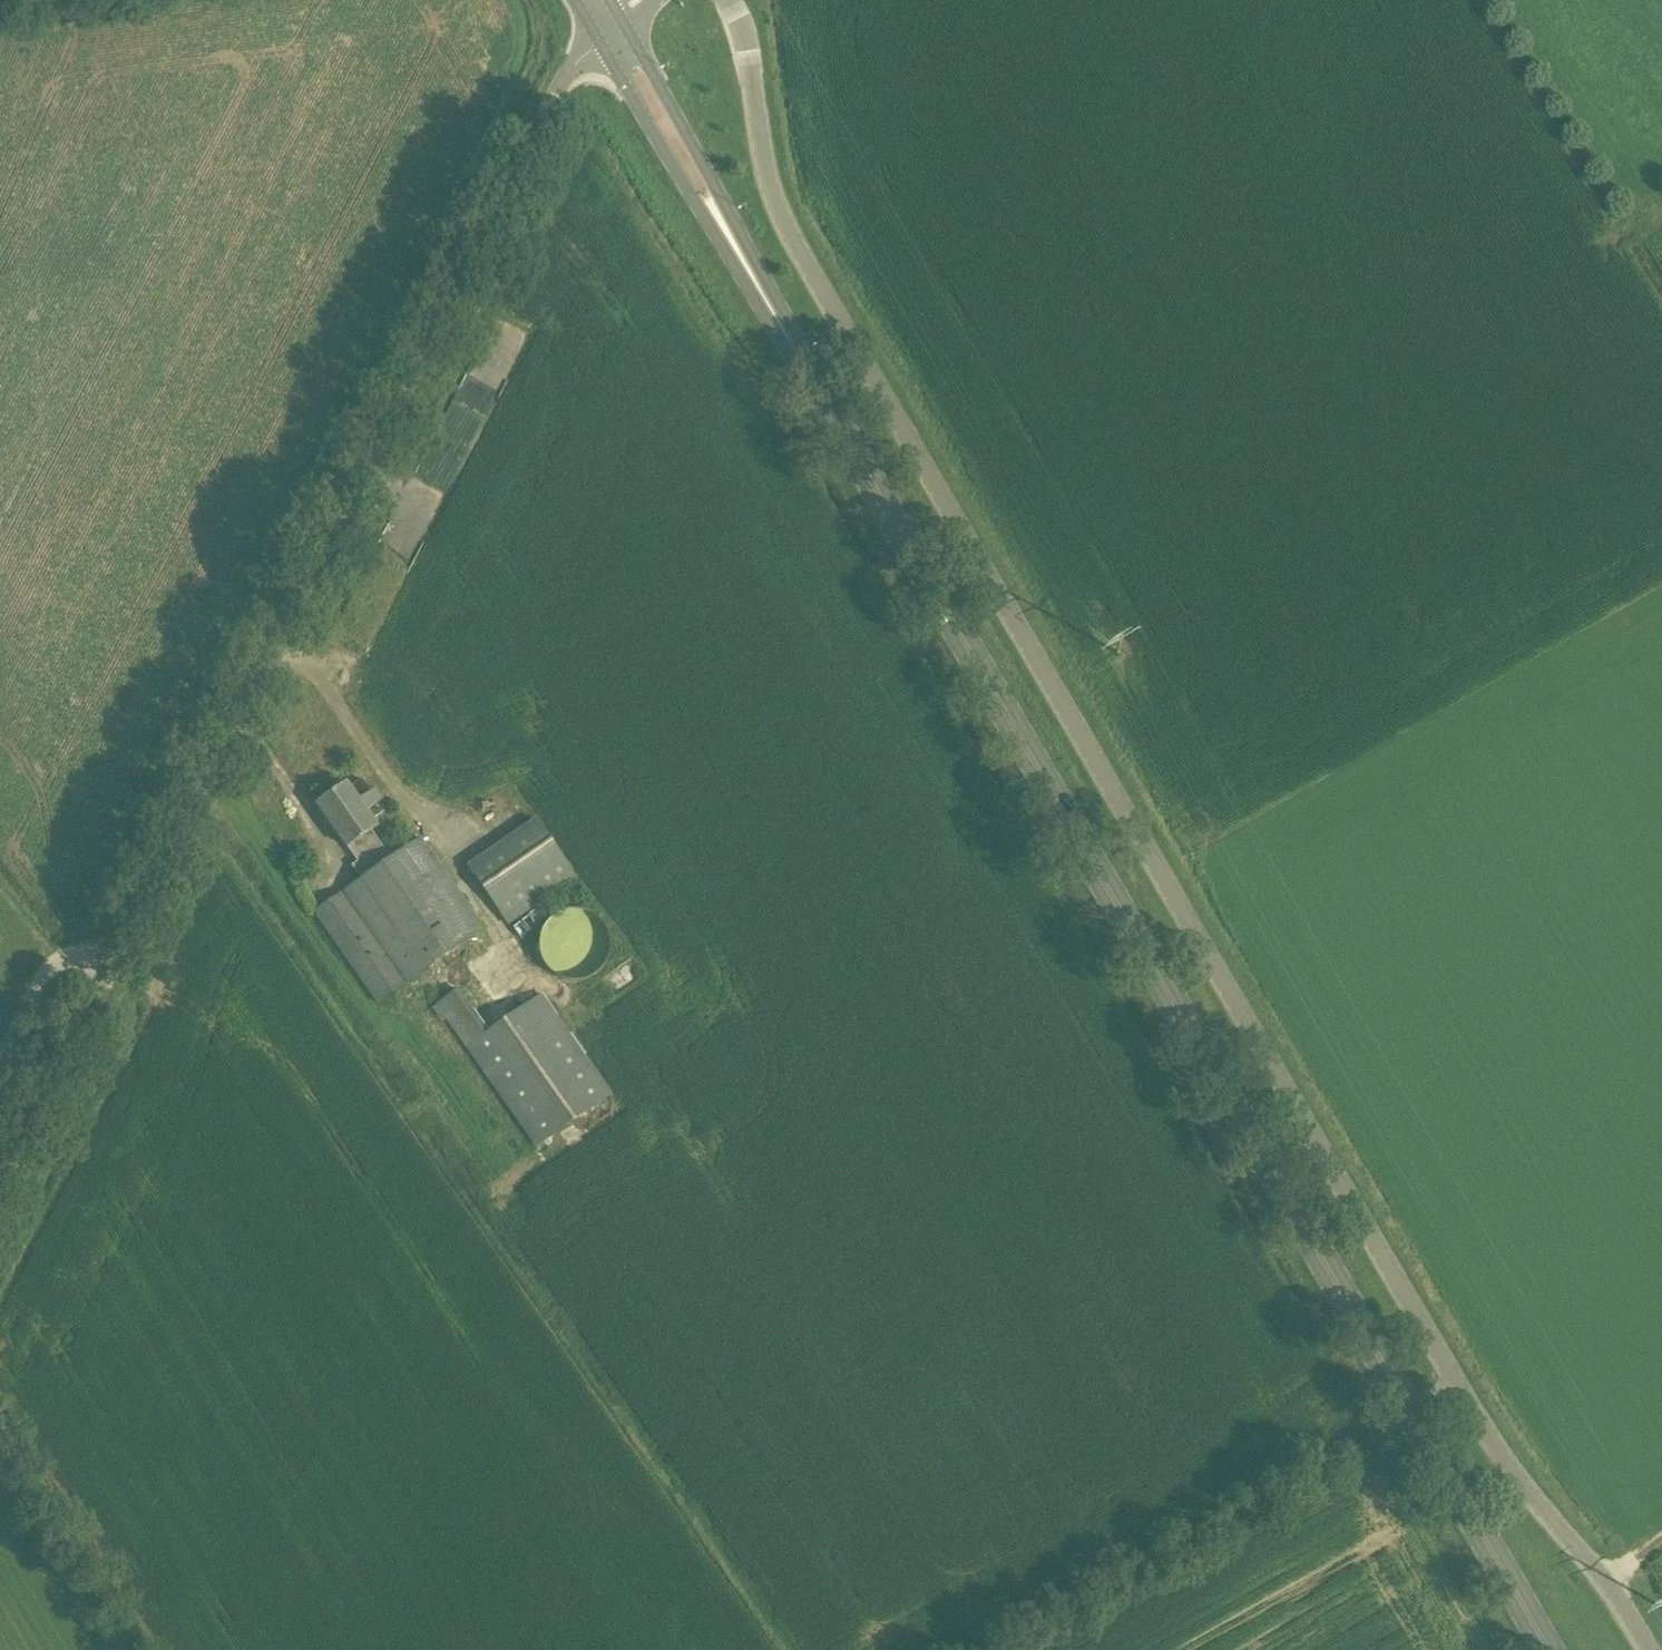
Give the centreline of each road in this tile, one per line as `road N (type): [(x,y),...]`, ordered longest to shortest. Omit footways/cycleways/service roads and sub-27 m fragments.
road 1 (unclassified): [(1648,1649),(1546,1516),(1466,1387),(799,260),(772,203),(744,35),(728,0)]
road 2 (primary): [(1551,1649),(611,28)]
road 3 (unclassified): [(0,1188),(585,55),(611,28)]

